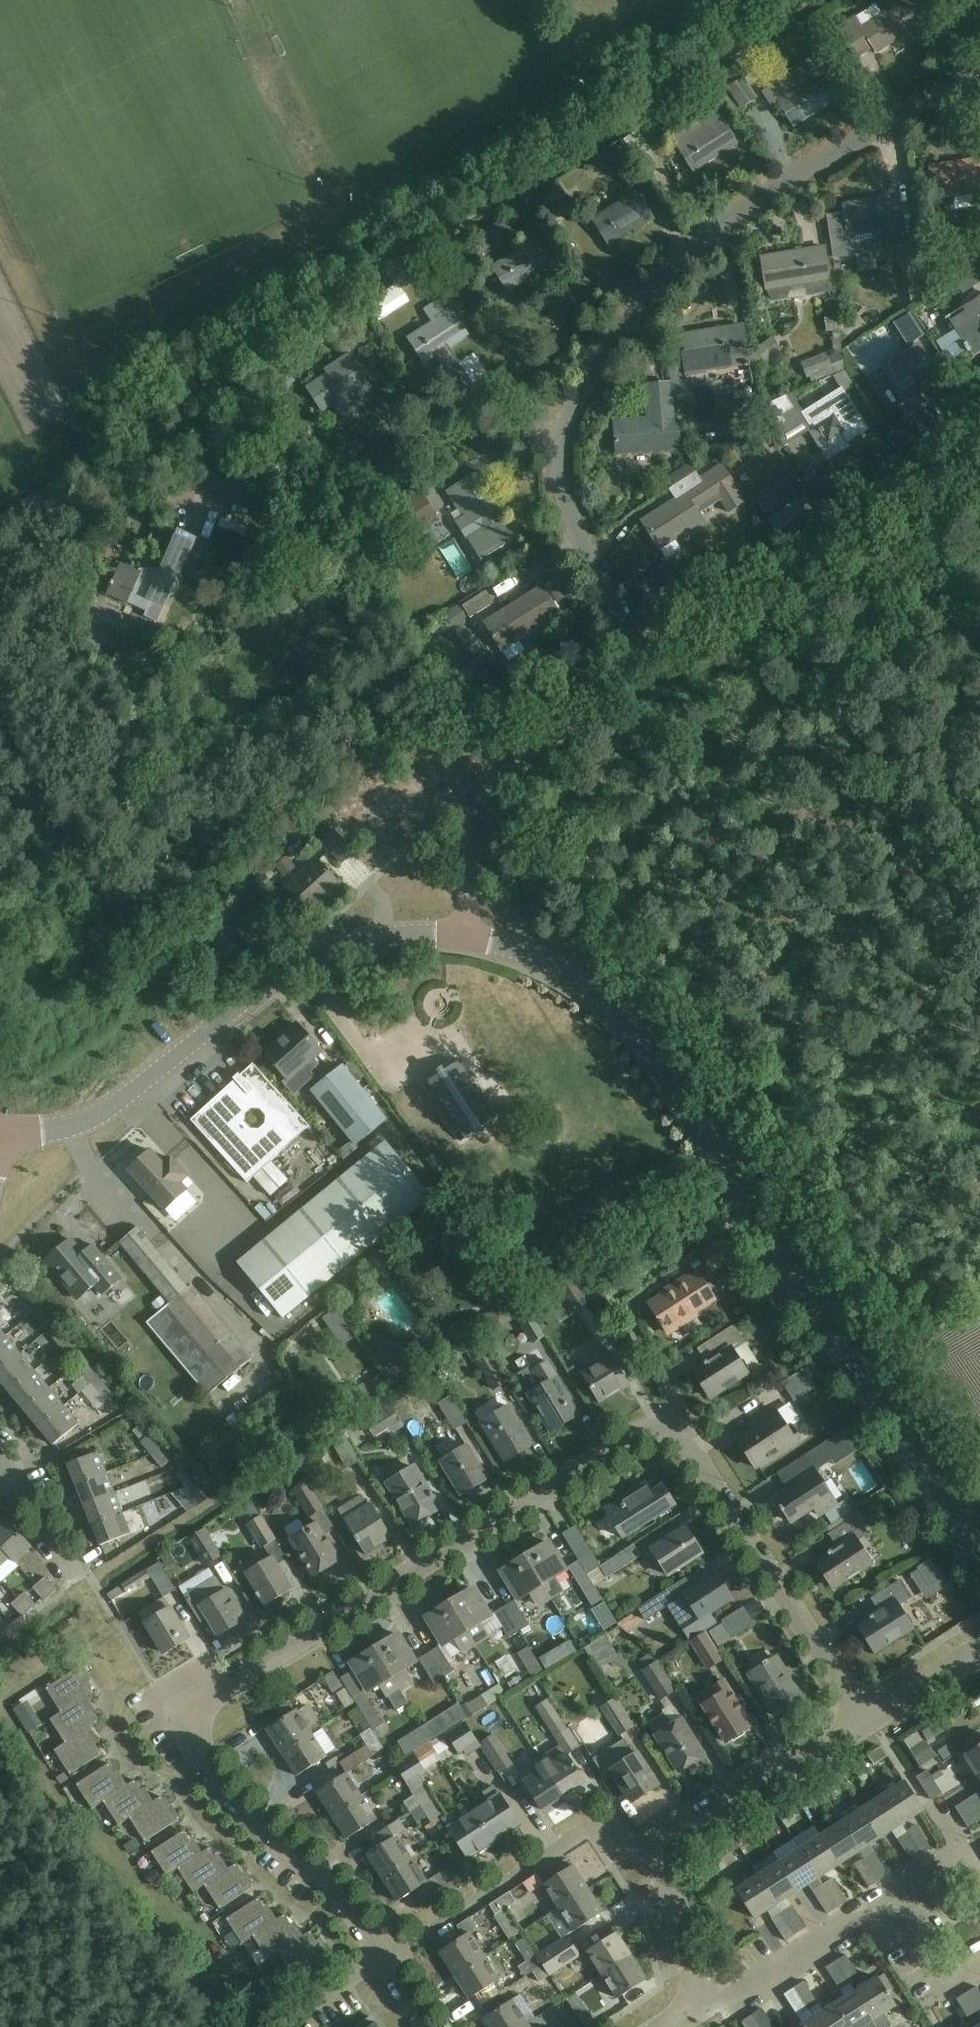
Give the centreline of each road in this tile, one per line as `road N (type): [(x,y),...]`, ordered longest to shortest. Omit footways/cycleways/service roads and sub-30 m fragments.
road 1 (residential): [(383,1961),(315,1862),(222,1784),(195,1750),(188,1726),(196,1705),(647,1428),(669,1429),(689,1447),(864,1720)]
road 2 (track): [(0,524),(819,0)]
road 3 (unclassified): [(462,938),(517,951),(570,977),(654,1053),(979,1558)]
road 4 (residential): [(641,667),(562,489),(560,432),(584,386),(638,302),(723,219),(979,82)]
road 5 (unclassified): [(3,1133),(61,1129),(117,1106),(307,962),(363,942),(462,938)]
road 6 (residential): [(979,450),(641,667)]
road 7 (residential): [(641,667),(506,766),(477,826),(462,938)]
road 8 (residential): [(383,1961),(587,1829),(672,1865)]
road 9 (residential): [(672,1865),(684,1846),(864,1720)]
road 10 (residential): [(700,2012),(890,1899)]
road 11 (residential): [(700,2012),(672,1865)]
road 12 (residential): [(890,1899),(940,1983),(979,1959)]
road 13 (residential): [(864,1720),(979,1651)]

